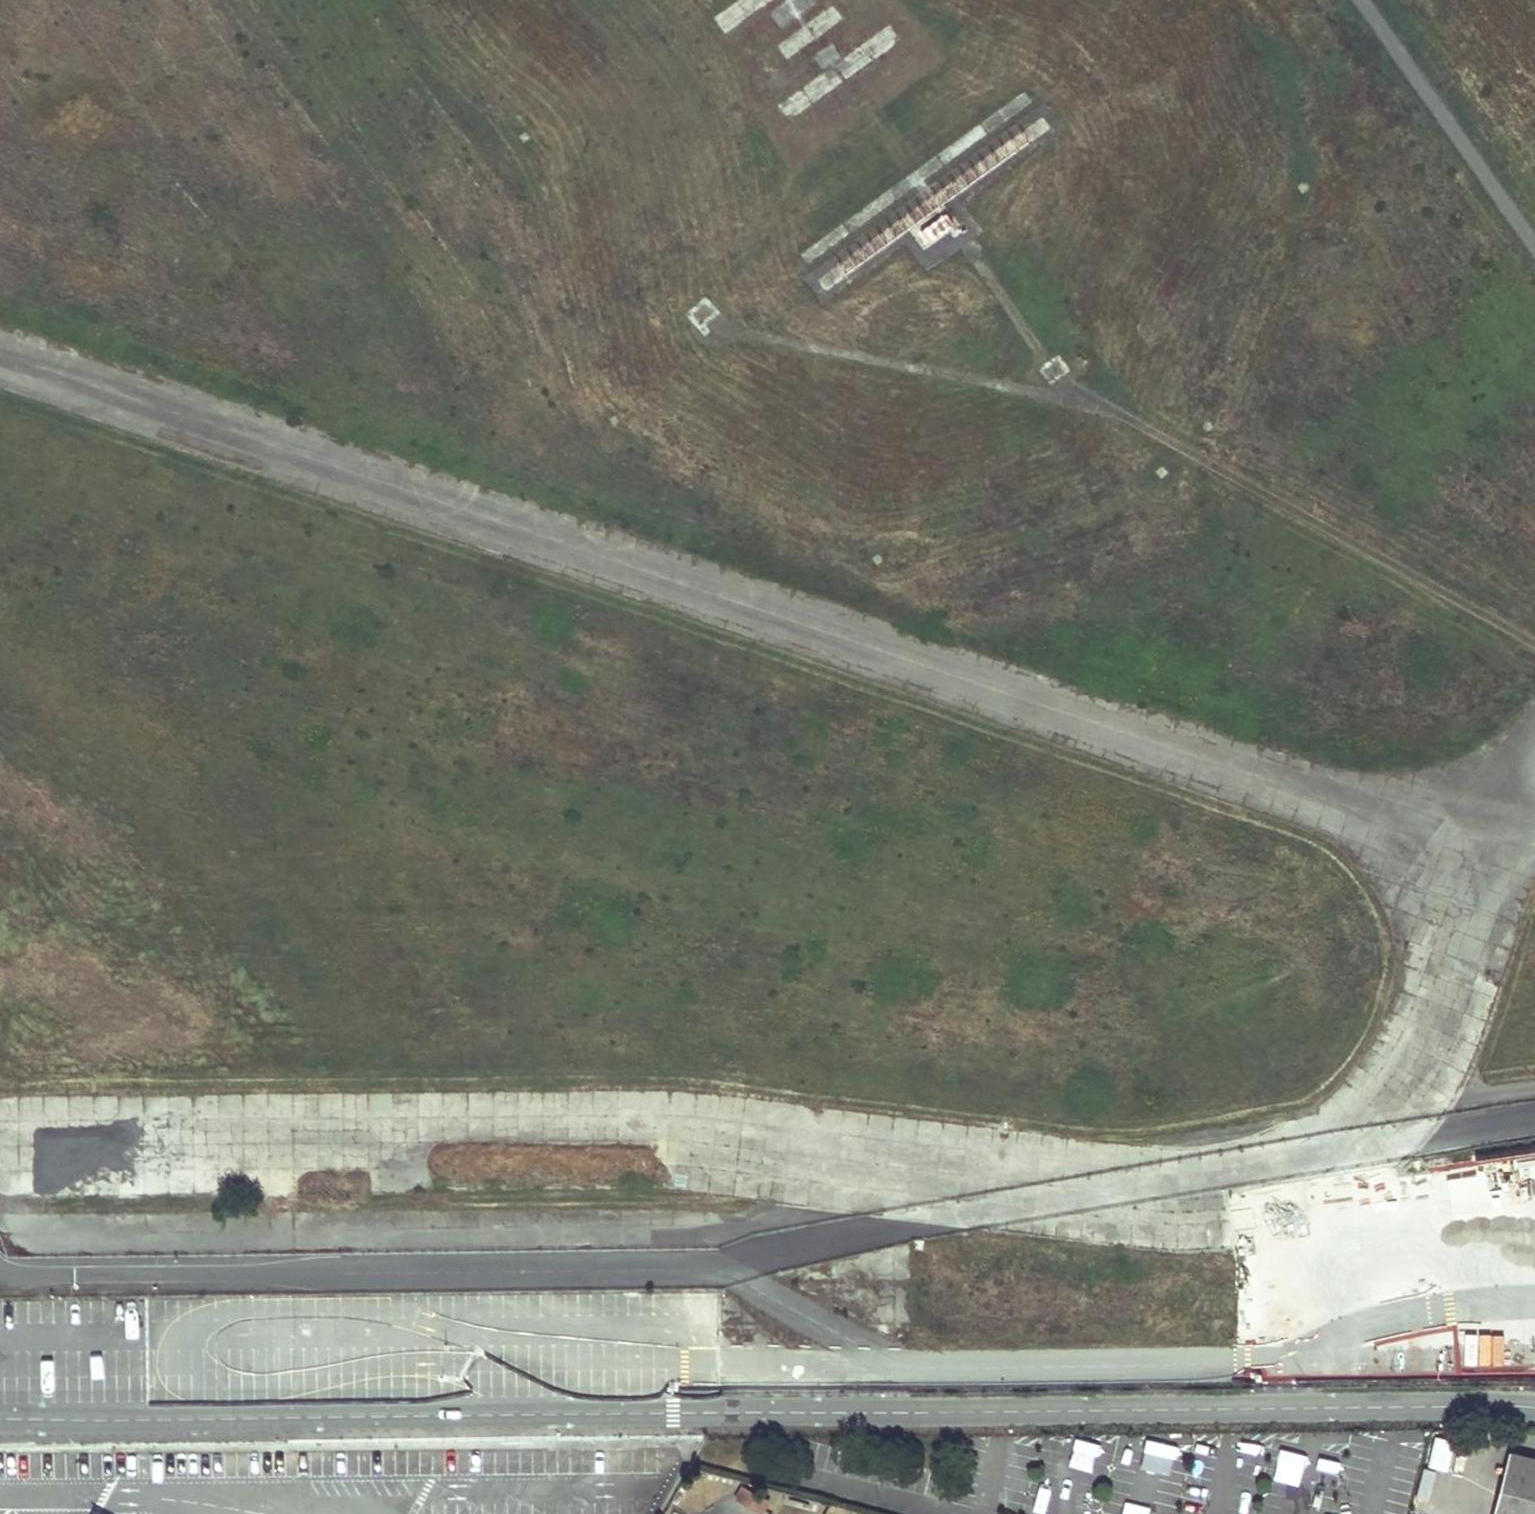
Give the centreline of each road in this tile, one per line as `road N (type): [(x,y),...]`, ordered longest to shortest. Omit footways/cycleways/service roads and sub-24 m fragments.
road 1 (unclassified): [(0,1420),(1431,1395),(1534,1407)]

